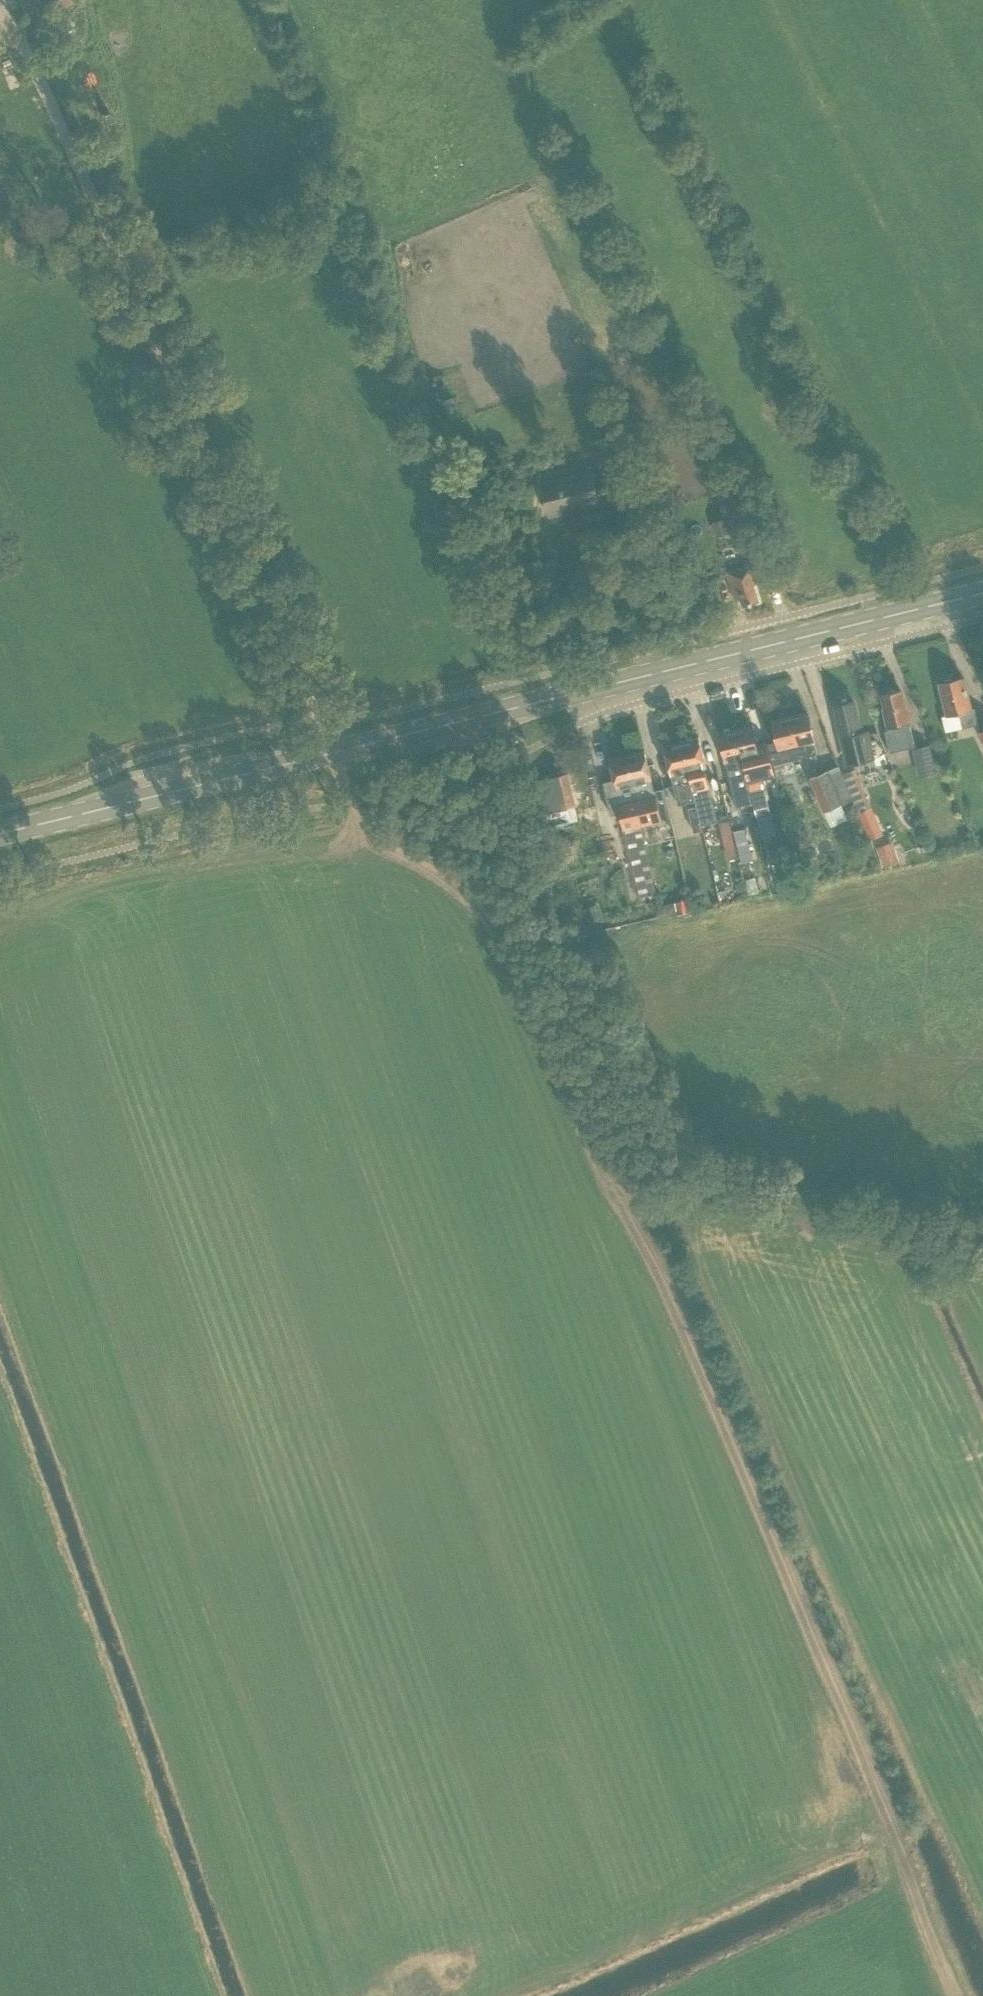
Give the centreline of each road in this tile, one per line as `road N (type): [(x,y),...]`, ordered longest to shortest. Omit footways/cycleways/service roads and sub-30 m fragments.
road 1 (primary): [(0,832),(982,591)]

